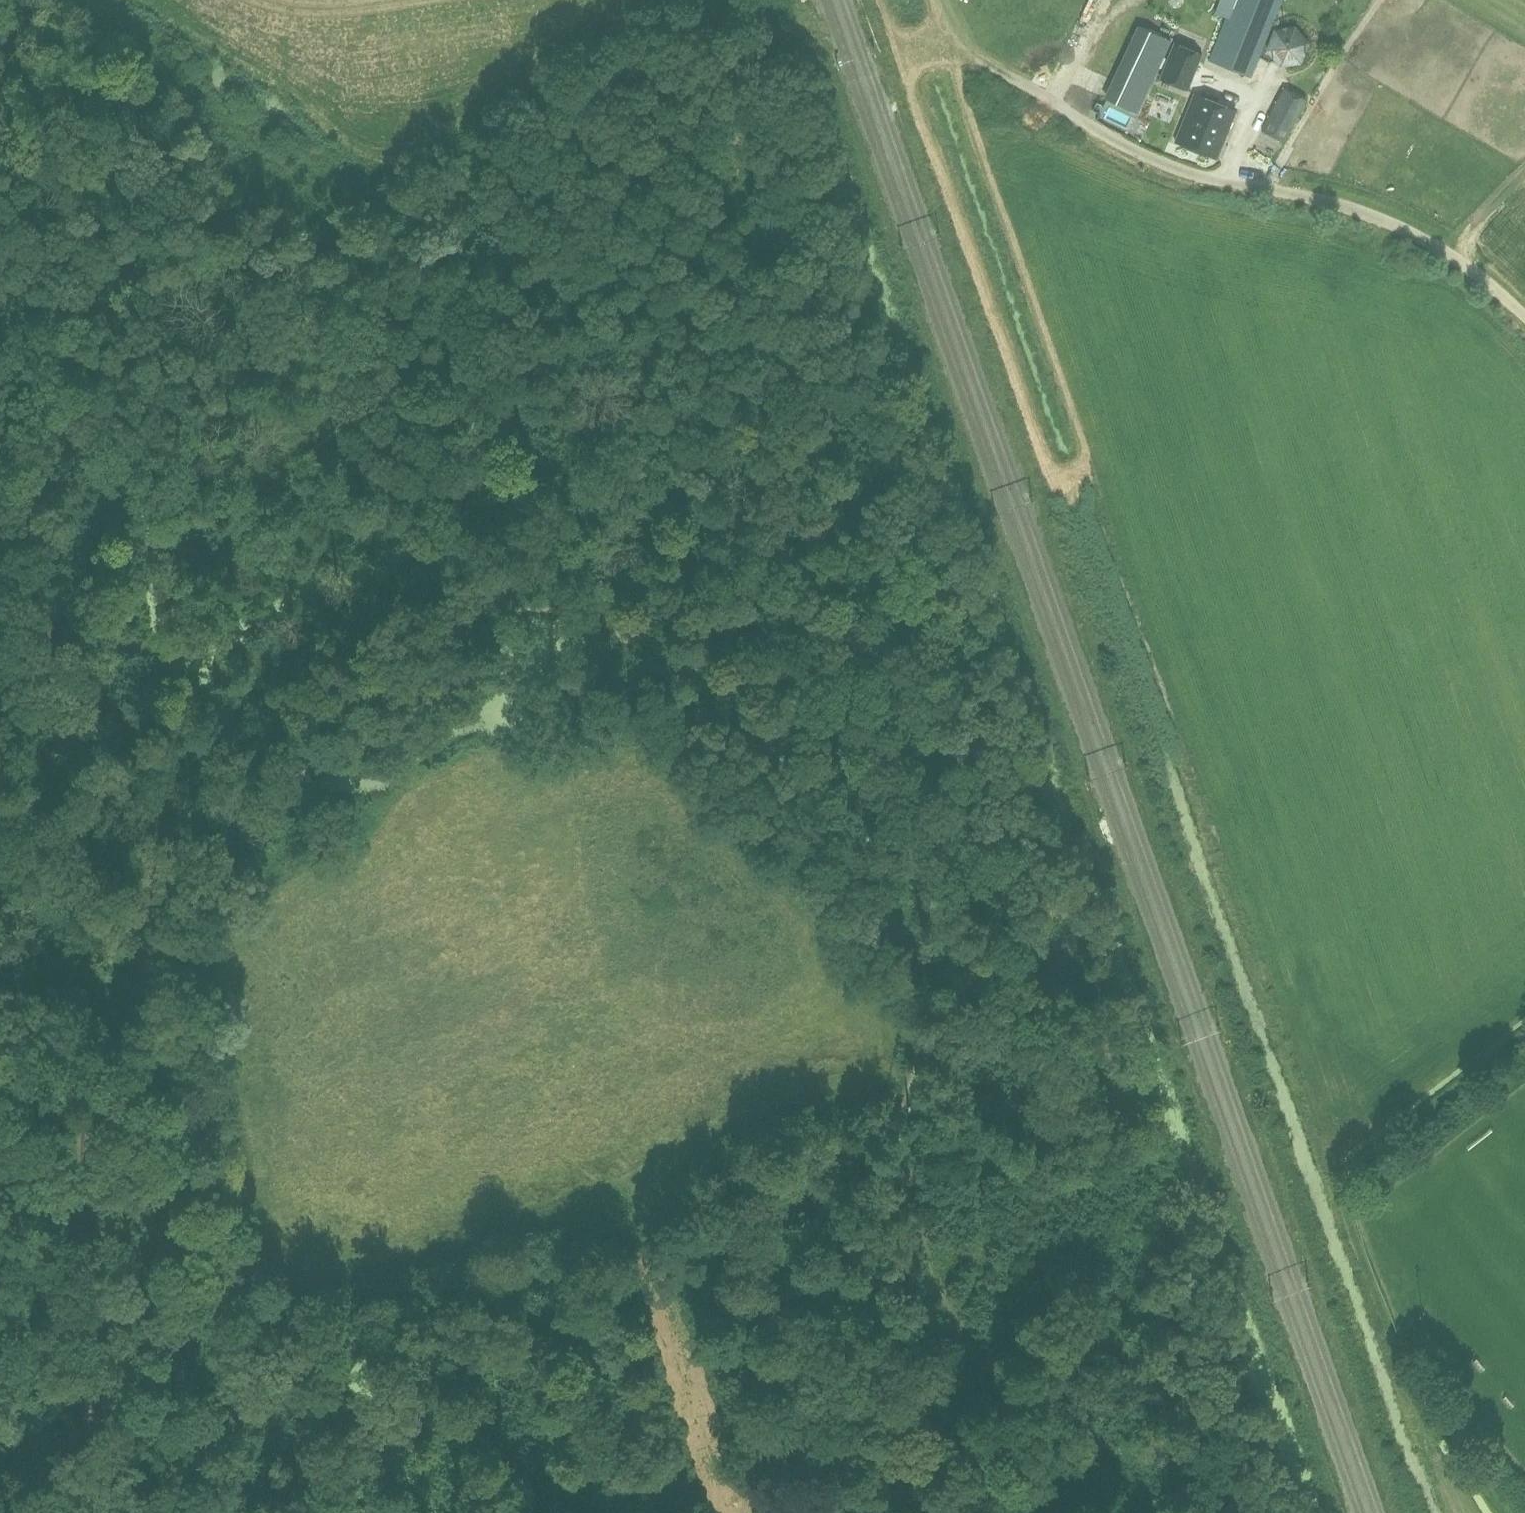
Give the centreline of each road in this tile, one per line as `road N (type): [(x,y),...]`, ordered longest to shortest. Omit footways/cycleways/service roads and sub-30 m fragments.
road 1 (unclassified): [(1524,318),(1401,227),(1203,175),(1109,134),(1002,73)]

